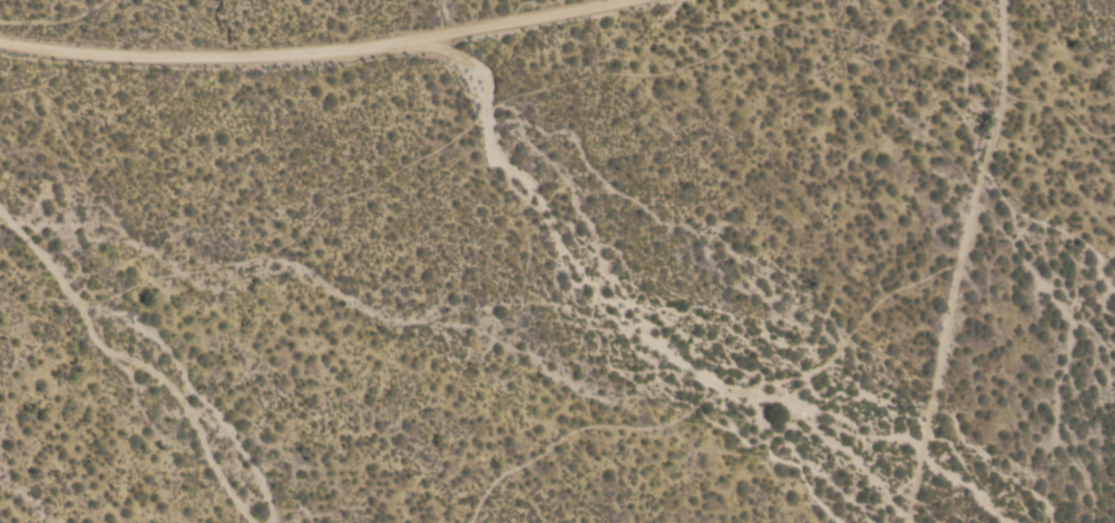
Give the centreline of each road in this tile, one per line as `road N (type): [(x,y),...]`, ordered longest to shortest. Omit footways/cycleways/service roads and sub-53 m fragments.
road 1 (track): [(0,39),(74,51),(364,48),(599,0)]
road 2 (track): [(904,522),(1001,79),(1001,0)]

